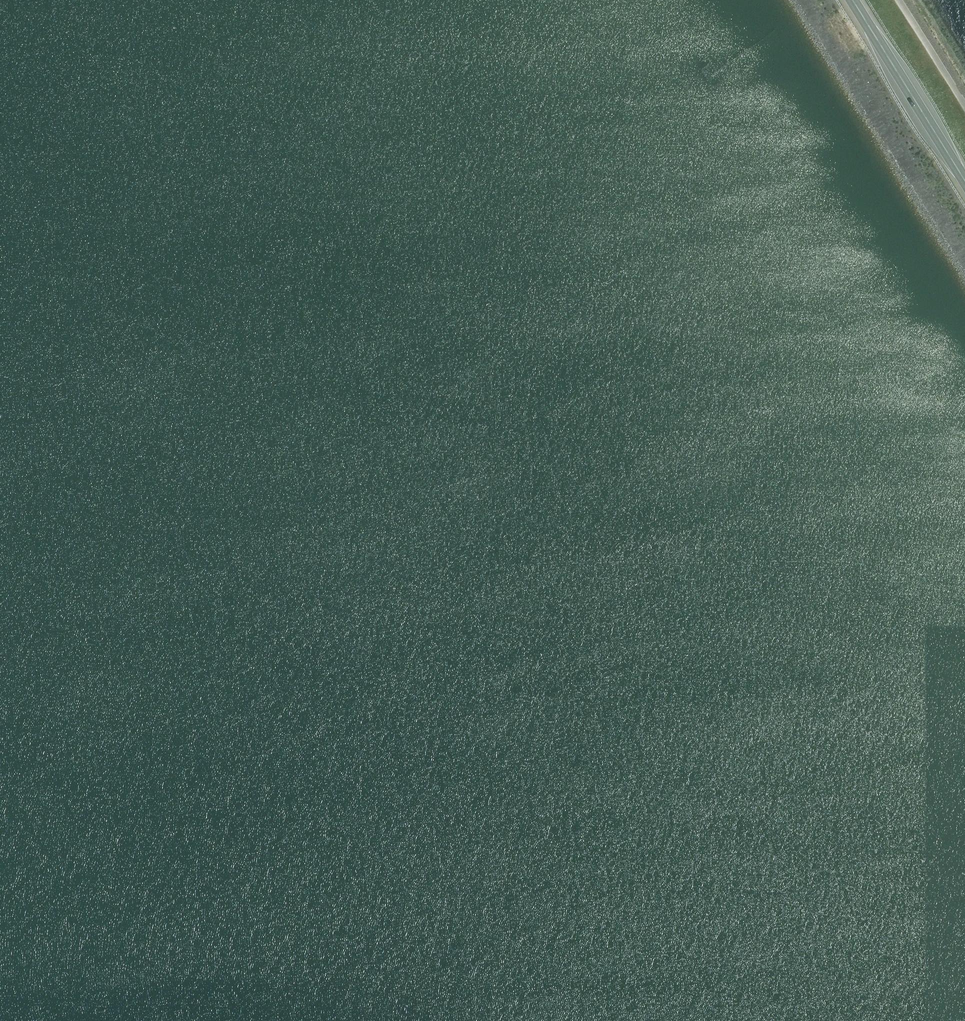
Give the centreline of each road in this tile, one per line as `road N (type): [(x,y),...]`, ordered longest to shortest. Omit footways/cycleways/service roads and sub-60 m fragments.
road 1 (trunk): [(964,181),(853,0)]

